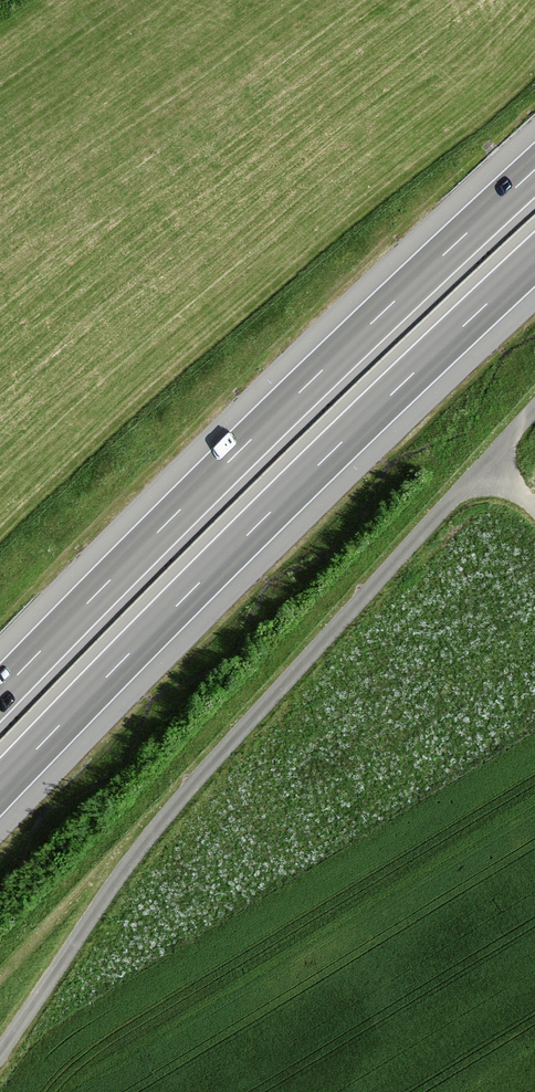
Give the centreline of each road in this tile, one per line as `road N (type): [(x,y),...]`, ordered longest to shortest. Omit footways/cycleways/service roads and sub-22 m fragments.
road 1 (track): [(534,410),(177,804),(0,1054)]
road 2 (motorway): [(0,788),(534,259)]
road 3 (motorway): [(534,170),(0,693)]

